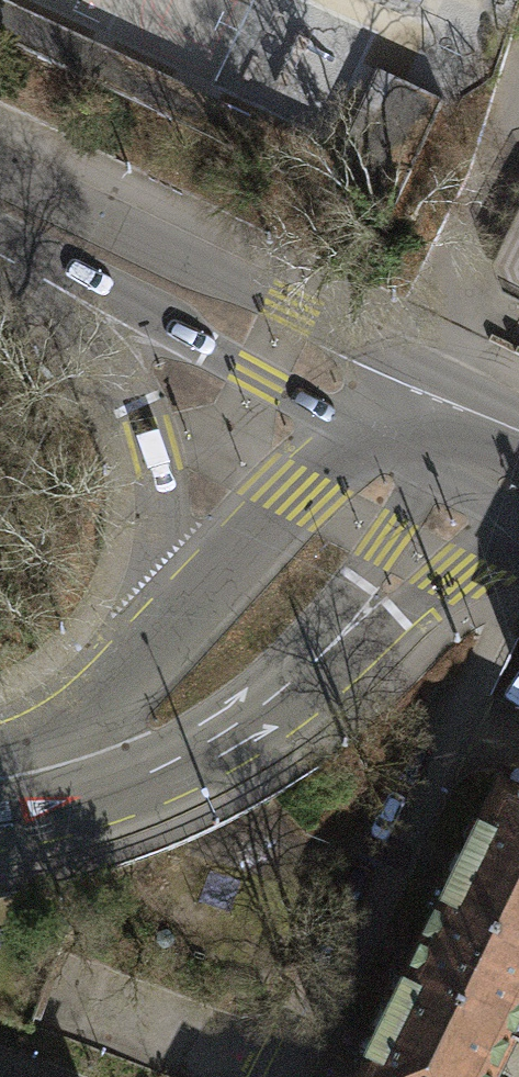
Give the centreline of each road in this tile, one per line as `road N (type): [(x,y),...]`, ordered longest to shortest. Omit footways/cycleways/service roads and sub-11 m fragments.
road 1 (tertiary): [(387,355),(0,170)]
road 2 (tertiary): [(22,257),(410,437)]
road 3 (tertiary): [(0,833),(58,819),(199,747),(263,707),(358,614)]
road 4 (tertiary): [(22,257),(98,326),(125,367),(163,494),(169,632)]
road 5 (residential): [(277,1076),(316,1027),(459,719)]
road 6 (tertiary): [(410,437),(360,450),(293,493),(169,632)]
road 7 (tertiary): [(169,632),(122,685),(62,728),(0,748)]
road 8 (tertiary): [(358,614),(404,481),(410,437)]
road 9 (tertiary): [(358,614),(518,545)]
road 10 (tertiary): [(498,418),(387,355)]
road 11 (tertiary): [(410,437),(518,498)]

